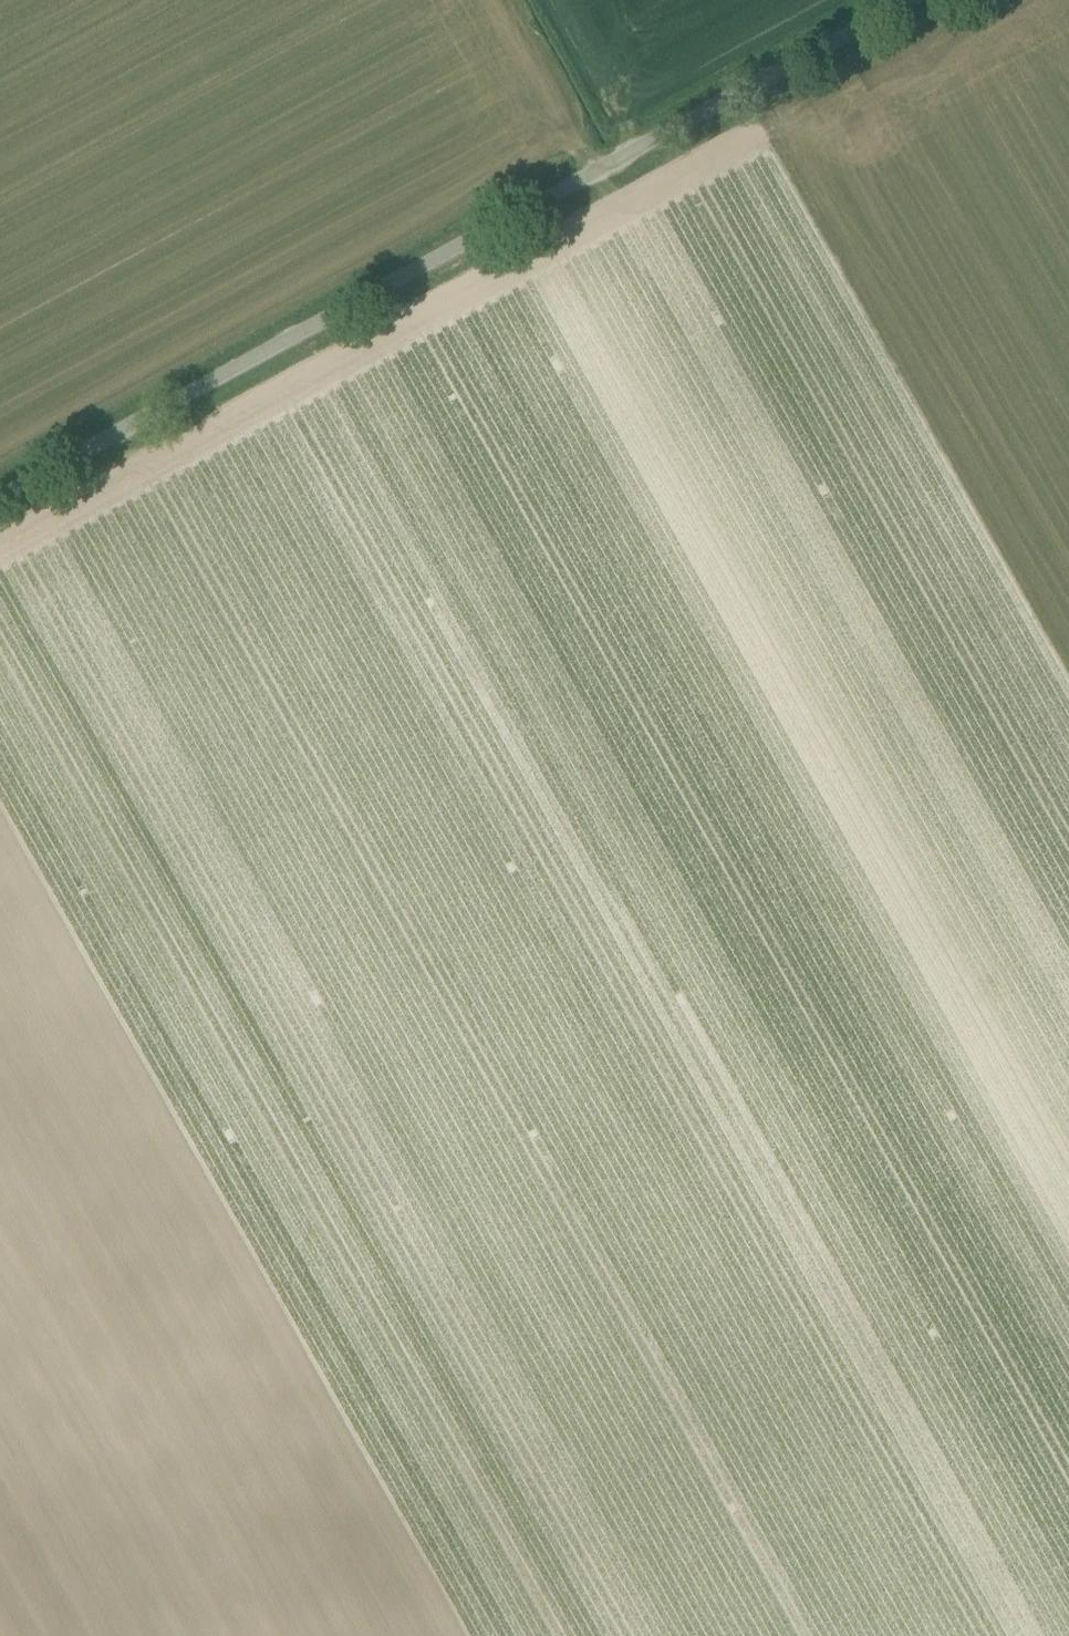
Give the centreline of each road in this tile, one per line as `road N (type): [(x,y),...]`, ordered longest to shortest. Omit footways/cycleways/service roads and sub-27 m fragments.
road 1 (unclassified): [(0,491),(899,0)]

